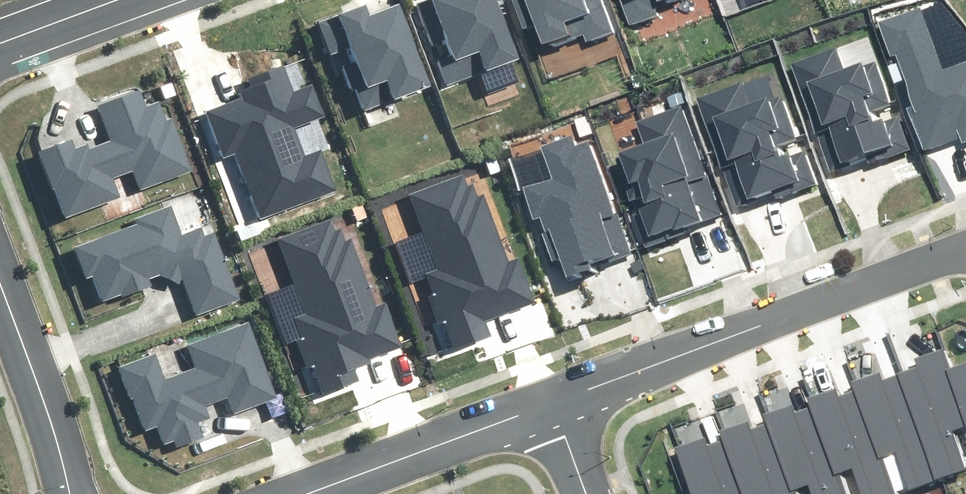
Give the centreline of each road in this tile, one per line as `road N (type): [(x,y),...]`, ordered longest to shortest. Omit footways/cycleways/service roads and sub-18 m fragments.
road 1 (residential): [(558,387),(965,244)]
road 2 (residential): [(275,493),(558,387)]
road 3 (residential): [(0,269),(74,493)]
road 4 (residential): [(0,47),(127,0)]

